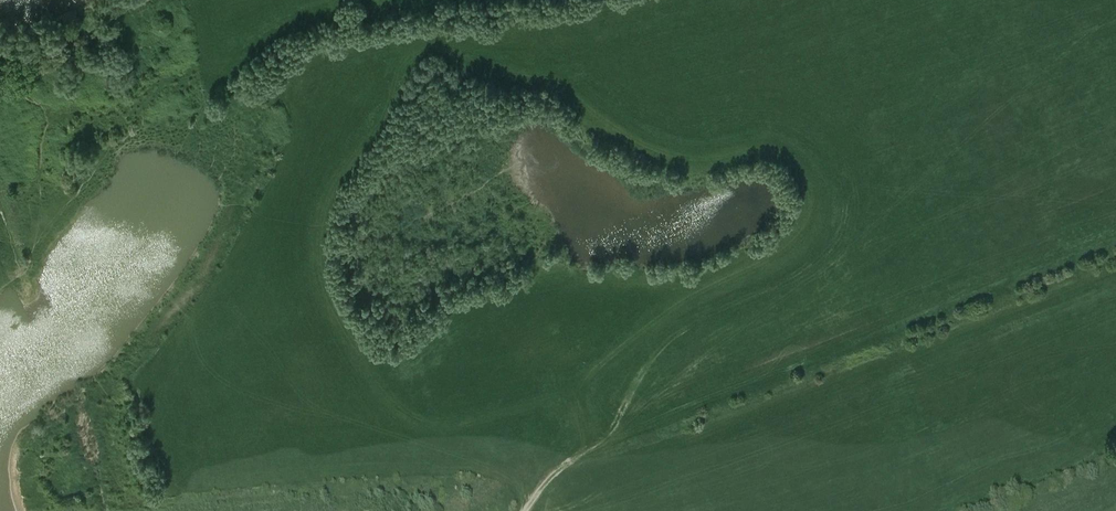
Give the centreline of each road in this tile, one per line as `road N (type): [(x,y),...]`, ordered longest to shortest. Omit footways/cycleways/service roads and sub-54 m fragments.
road 1 (track): [(528,510),(560,462),(866,359),(1115,256)]

